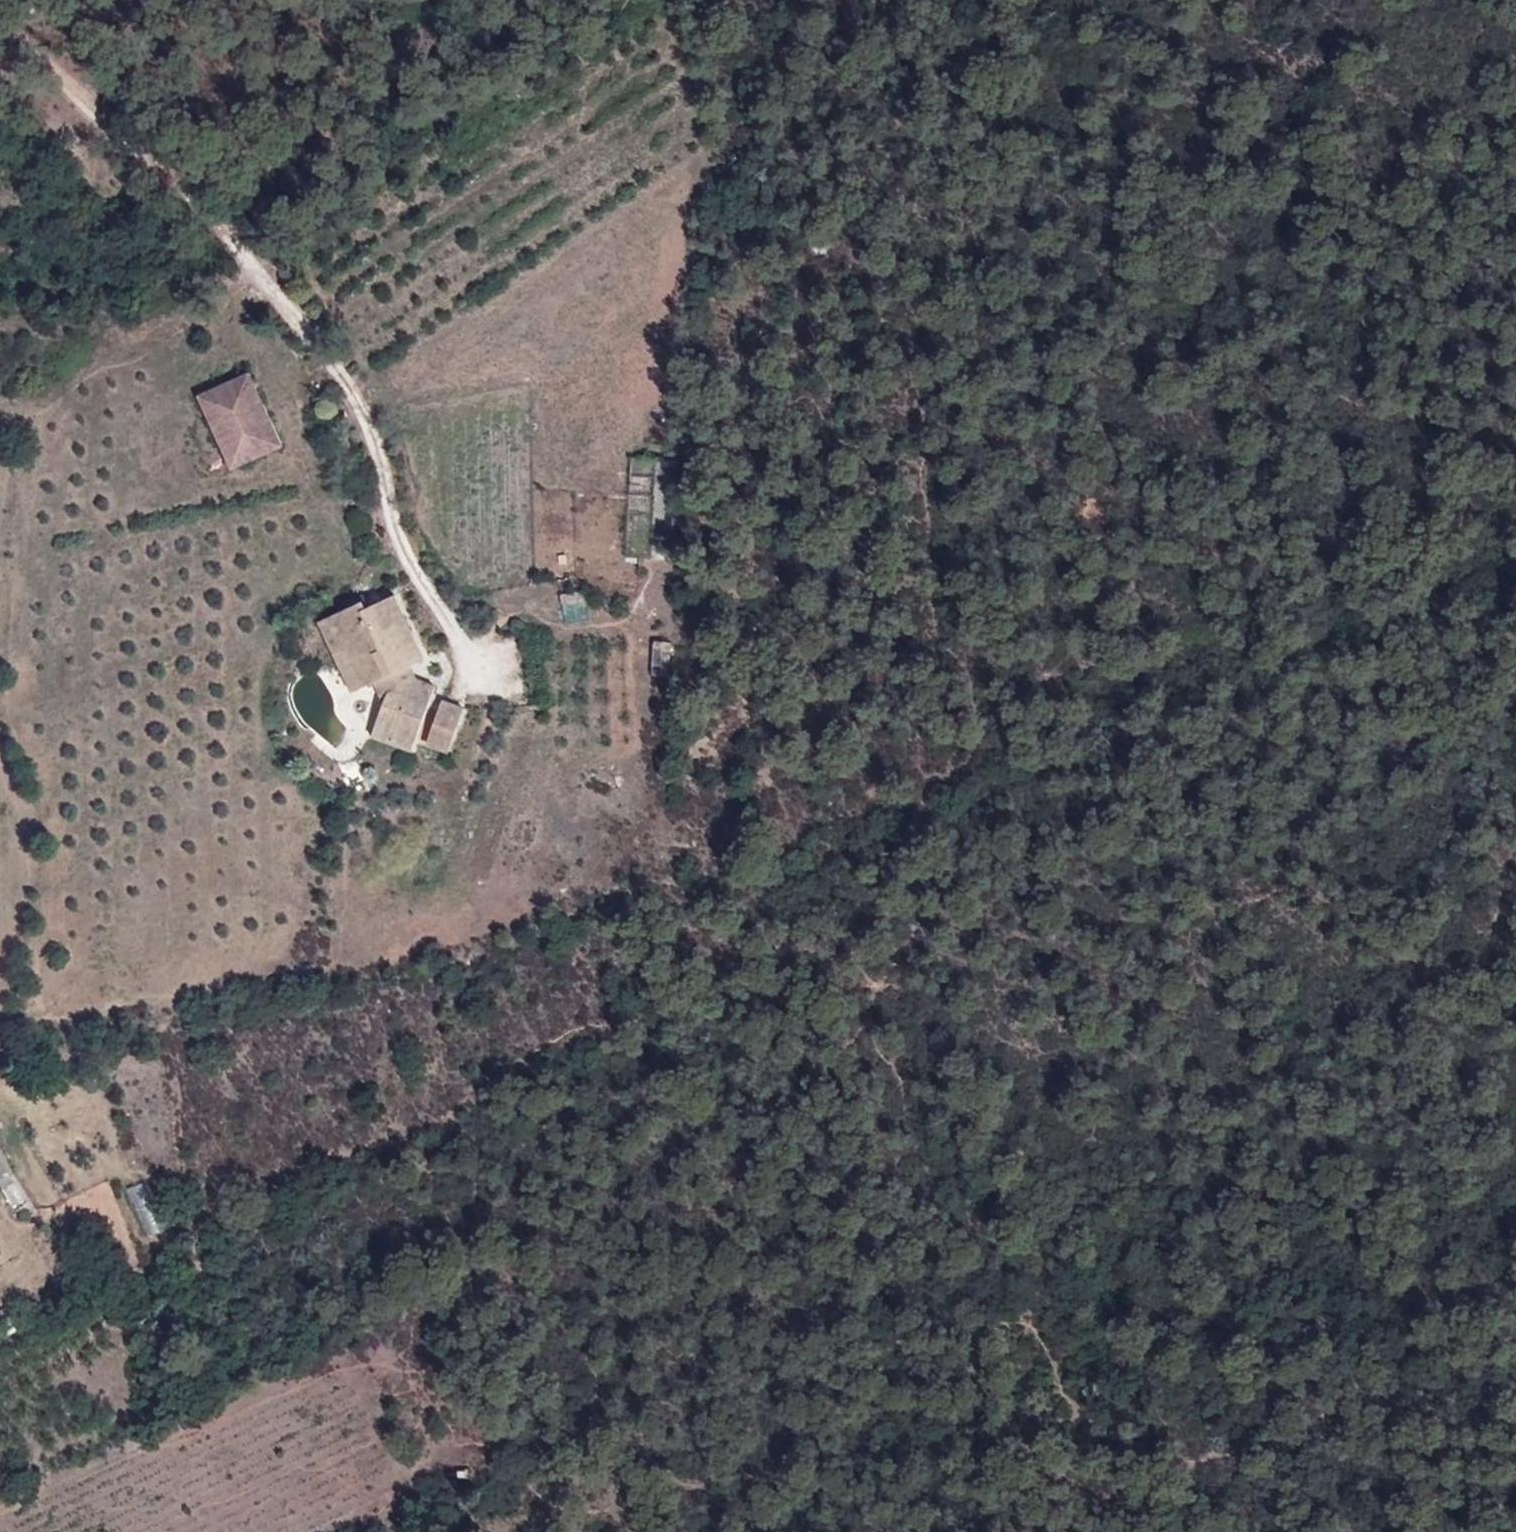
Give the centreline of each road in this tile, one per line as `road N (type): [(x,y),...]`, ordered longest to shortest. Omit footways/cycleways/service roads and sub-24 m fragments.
road 1 (track): [(0,1511),(420,1307)]

